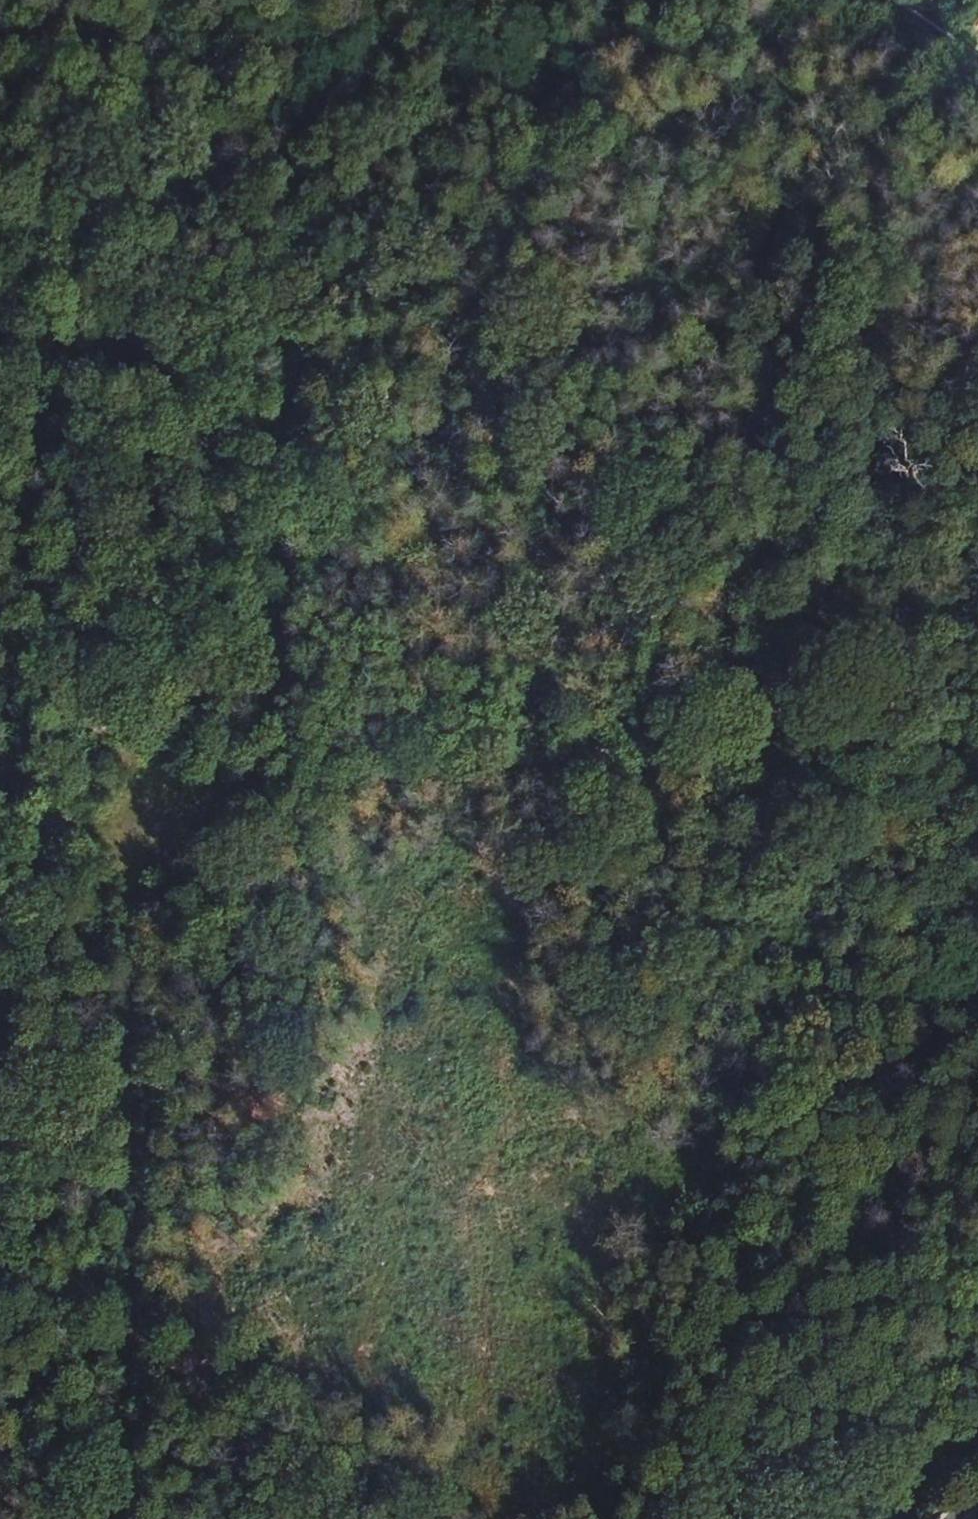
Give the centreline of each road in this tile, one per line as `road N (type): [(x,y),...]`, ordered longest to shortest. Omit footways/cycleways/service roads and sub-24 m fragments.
road 1 (track): [(129,818),(767,739),(752,1487),(764,1518)]
road 2 (track): [(0,830),(129,818),(141,1518)]
road 3 (track): [(0,229),(162,55)]

